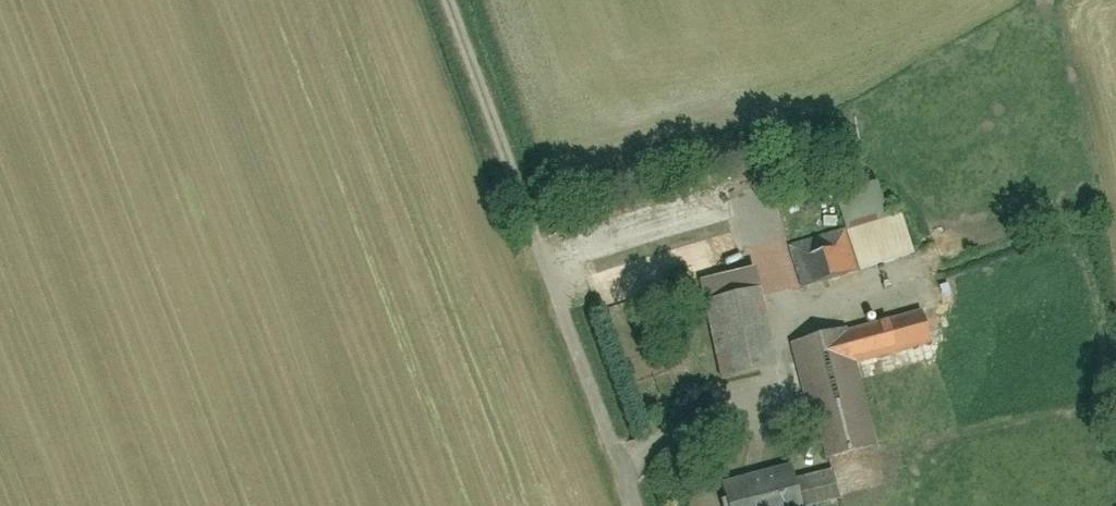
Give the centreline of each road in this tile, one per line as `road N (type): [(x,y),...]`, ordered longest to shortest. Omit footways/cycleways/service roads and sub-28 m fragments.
road 1 (track): [(452,0),(580,336)]
road 2 (residential): [(643,505),(580,336)]

